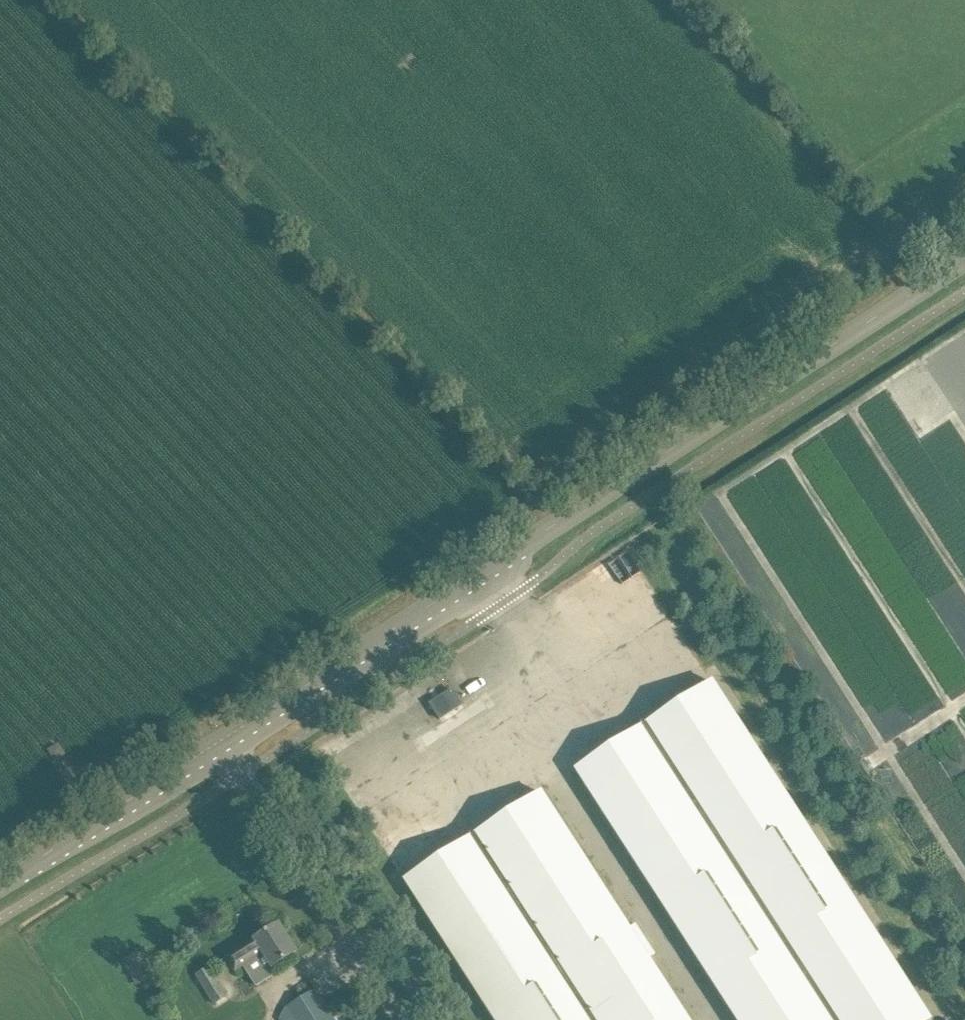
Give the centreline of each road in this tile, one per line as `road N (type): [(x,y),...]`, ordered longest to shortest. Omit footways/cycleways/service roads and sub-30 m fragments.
road 1 (tertiary): [(241,754),(964,279)]
road 2 (unclassified): [(413,1019),(241,754)]
road 3 (tertiary): [(0,907),(241,754)]

